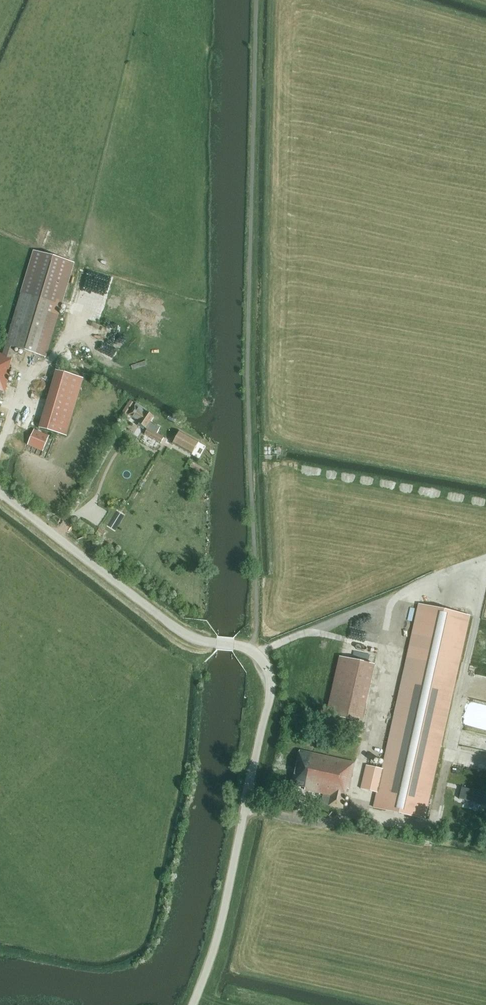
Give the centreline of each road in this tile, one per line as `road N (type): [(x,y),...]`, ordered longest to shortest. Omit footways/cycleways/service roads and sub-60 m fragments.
road 1 (tertiary): [(192,1004),(216,942),(267,708),(269,669),(242,646),(201,640),(175,627),(0,491)]

